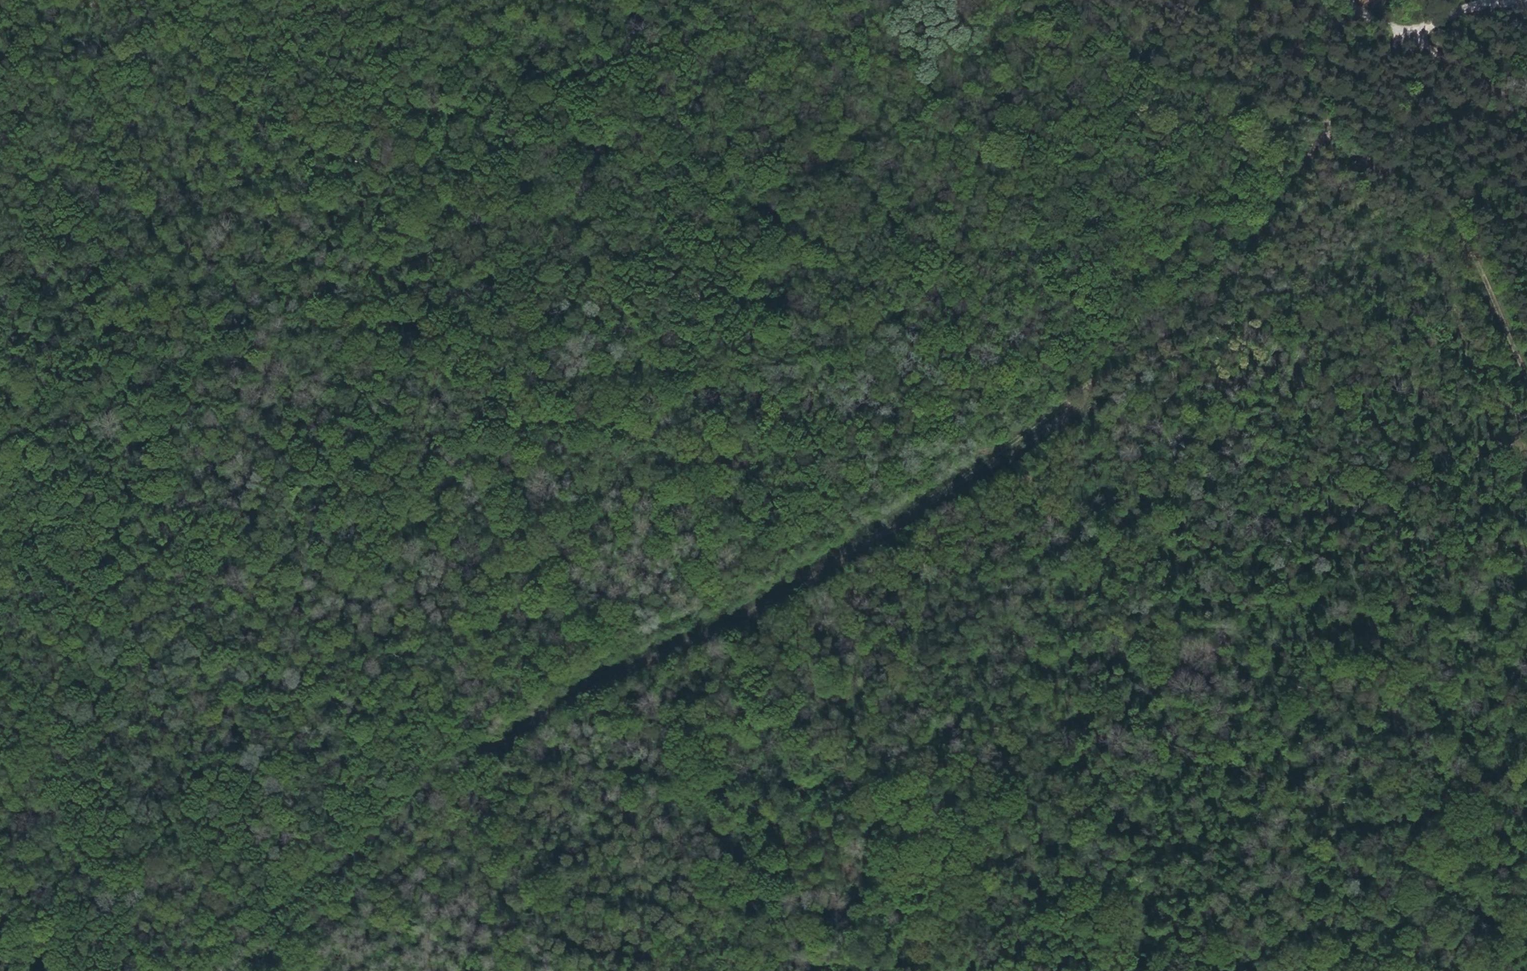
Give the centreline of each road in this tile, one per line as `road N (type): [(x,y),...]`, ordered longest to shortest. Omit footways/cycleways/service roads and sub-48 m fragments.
road 1 (track): [(1437,23),(1383,67),(1283,203),(1240,284),(1099,369),(967,483),(786,595),(651,643),(312,901),(183,970)]
road 2 (track): [(1348,0),(1374,20),(1405,28),(1490,1),(1526,1)]

